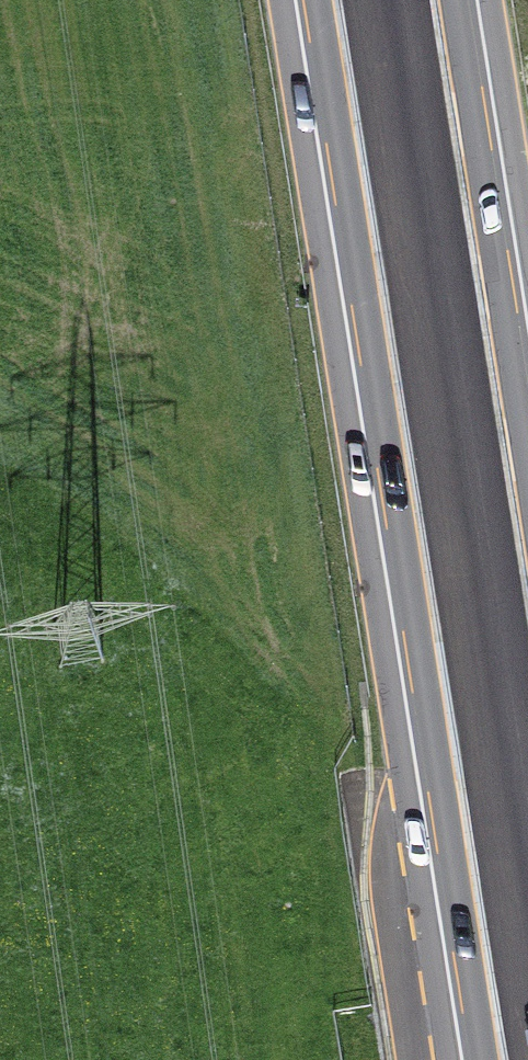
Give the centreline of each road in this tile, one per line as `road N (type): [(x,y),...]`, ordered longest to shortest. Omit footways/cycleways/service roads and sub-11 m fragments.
road 1 (motorway): [(336,0),(502,1059)]
road 2 (motorway): [(527,572),(438,0)]

